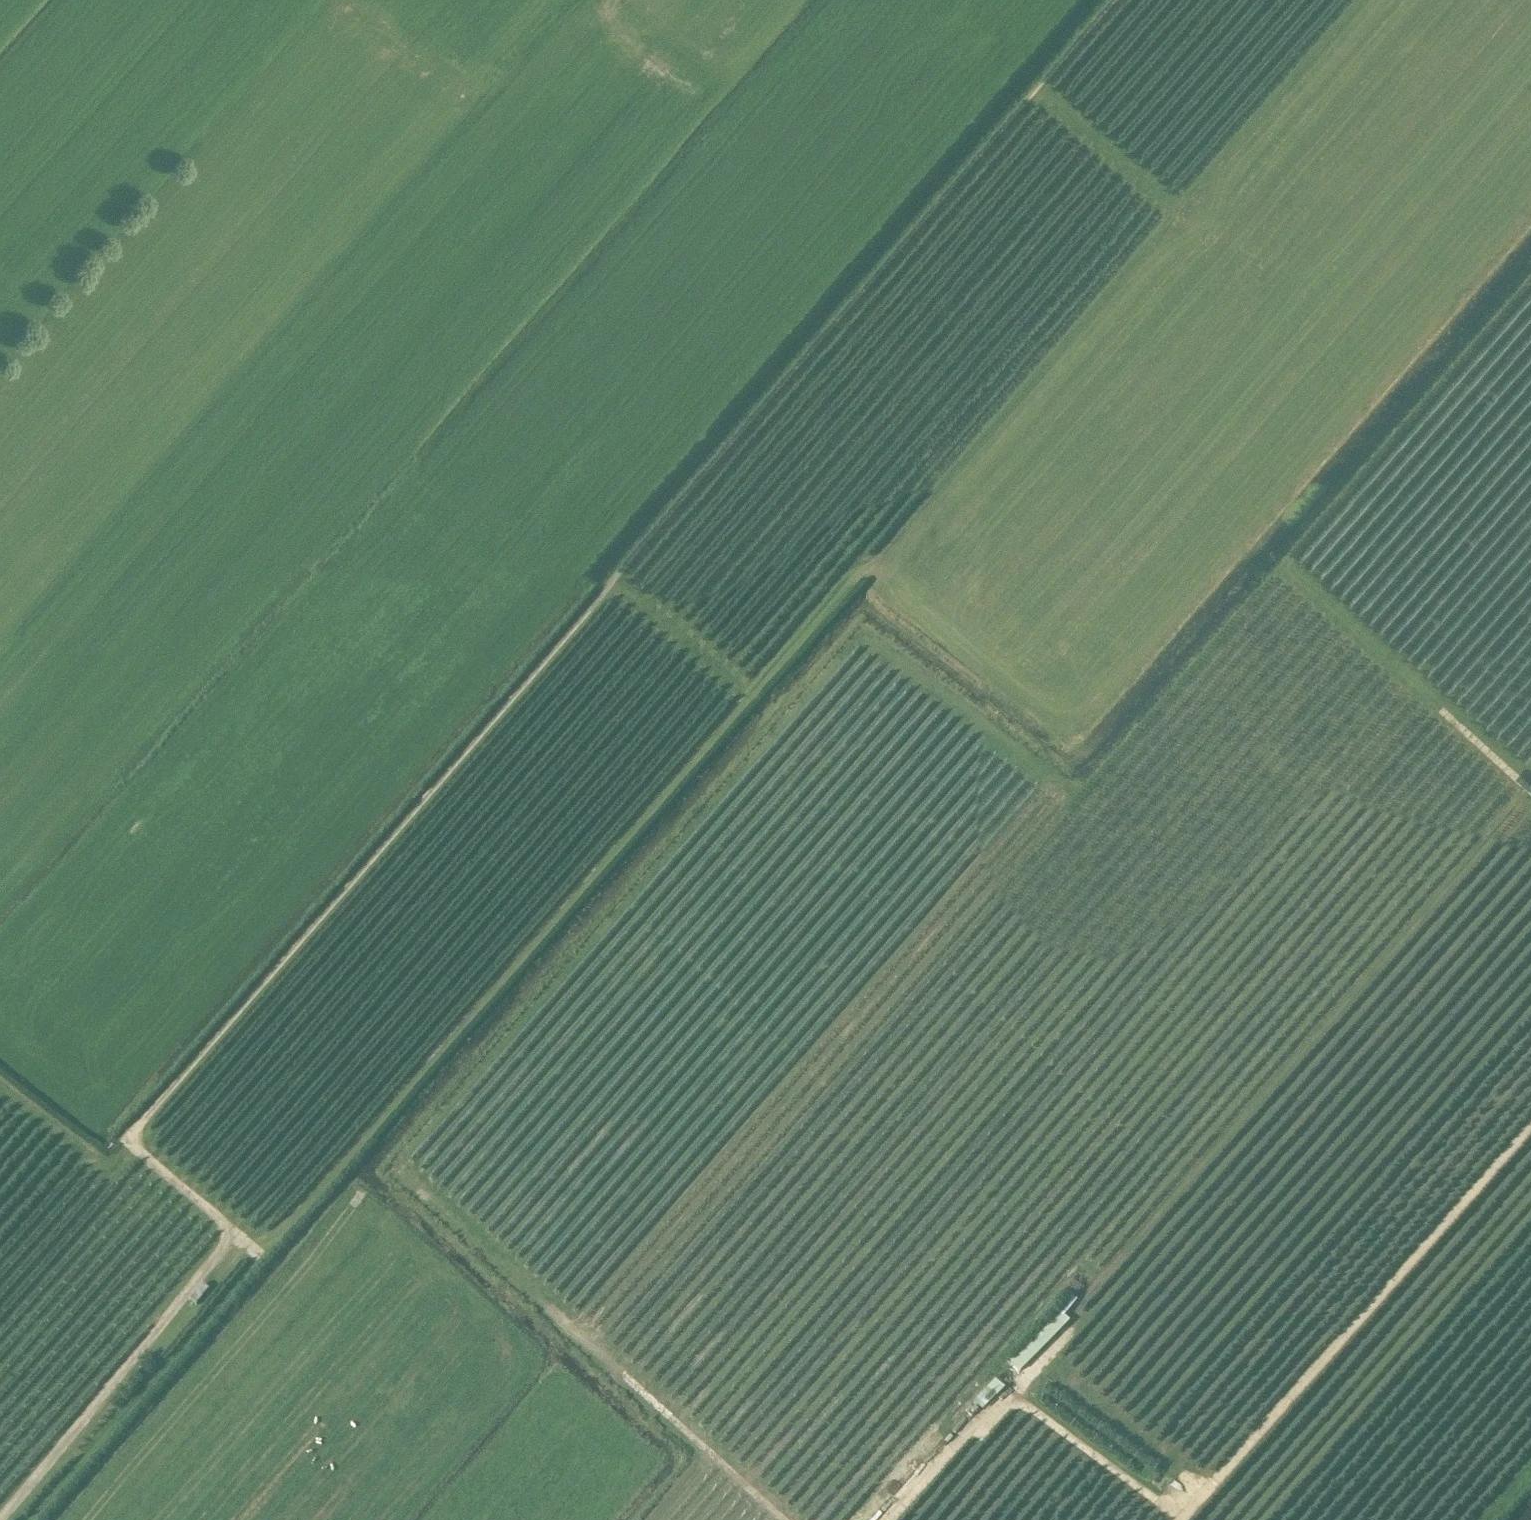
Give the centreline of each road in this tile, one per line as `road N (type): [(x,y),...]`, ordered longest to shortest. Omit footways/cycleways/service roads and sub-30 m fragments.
road 1 (track): [(0,1518),(243,1220),(124,1118)]
road 2 (track): [(1184,1519),(1530,1121)]

